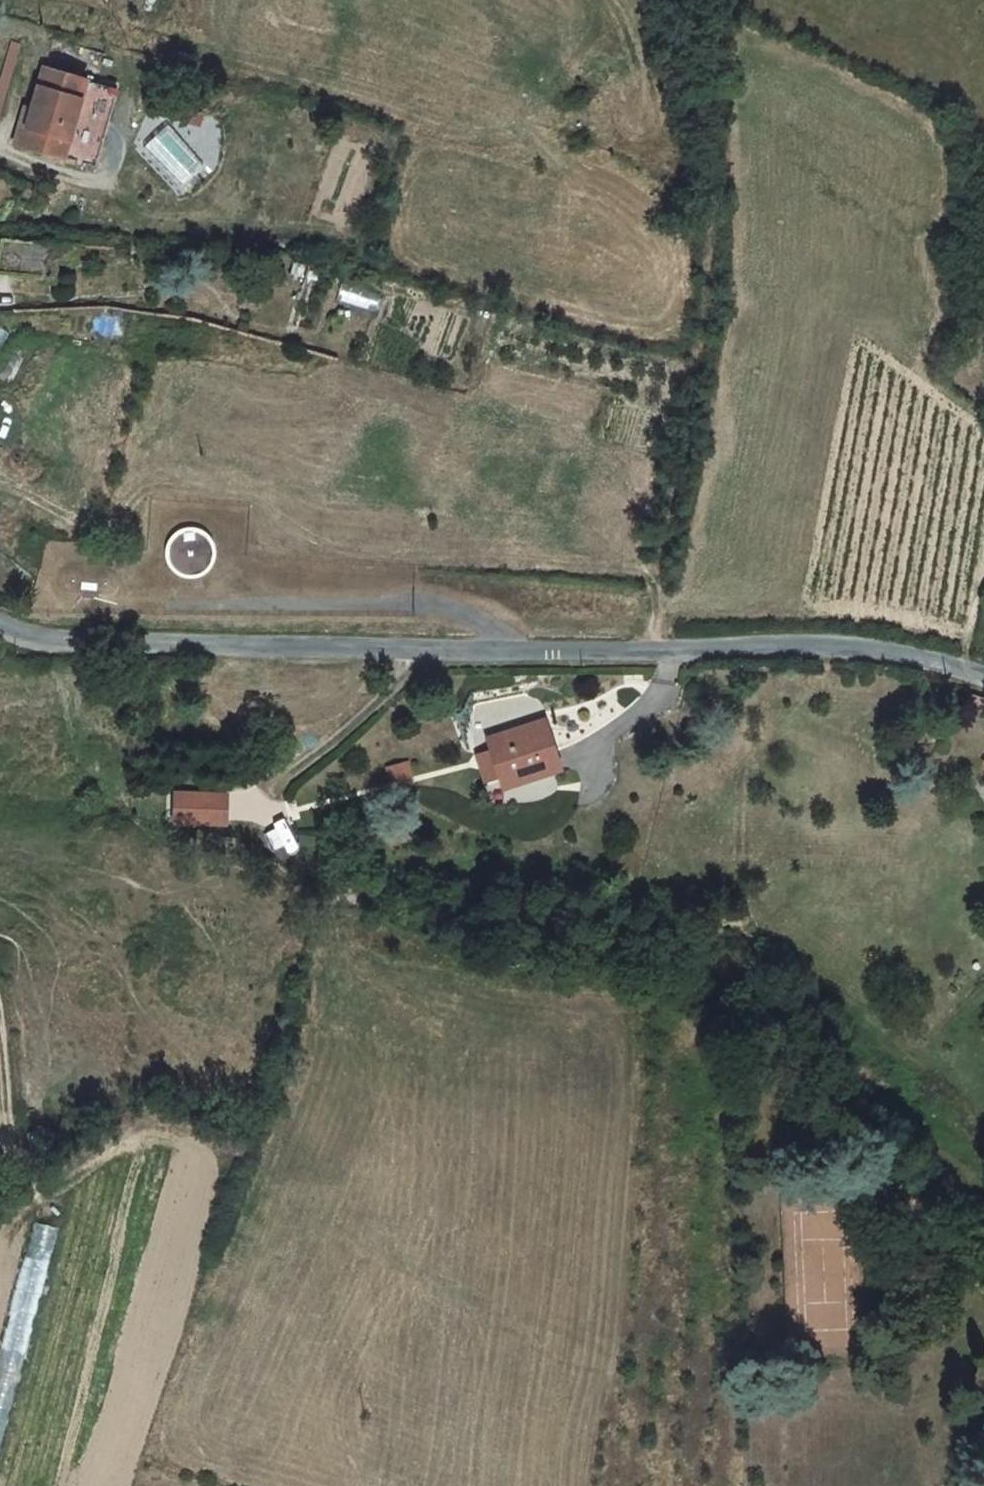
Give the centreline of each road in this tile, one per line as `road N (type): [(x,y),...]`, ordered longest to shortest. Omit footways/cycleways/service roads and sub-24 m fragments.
road 1 (unclassified): [(983,682),(906,655),(806,646),(644,653),(69,643),(26,638),(0,624)]

